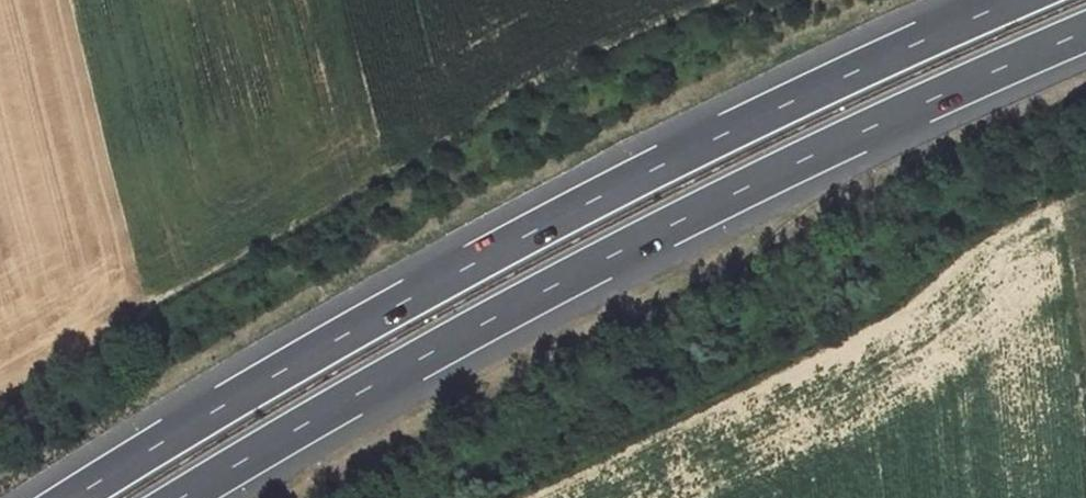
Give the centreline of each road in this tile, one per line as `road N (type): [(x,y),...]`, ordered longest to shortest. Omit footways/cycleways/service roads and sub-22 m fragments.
road 1 (motorway): [(1013,0),(595,199),(343,336),(71,497)]
road 2 (motorway): [(183,497),(619,252),(1085,32)]

